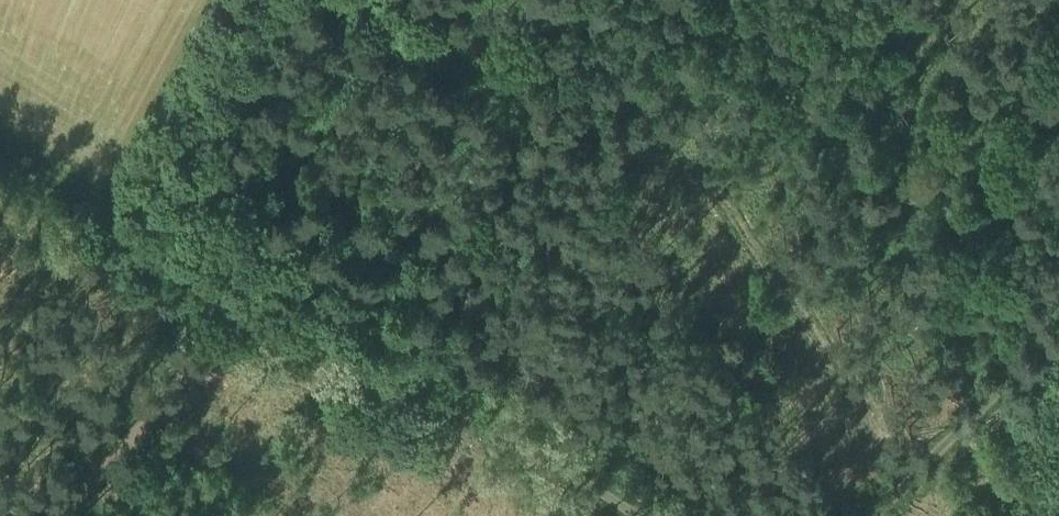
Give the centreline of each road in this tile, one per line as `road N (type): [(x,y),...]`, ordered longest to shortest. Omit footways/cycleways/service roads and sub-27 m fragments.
road 1 (track): [(729,0),(448,408)]
road 2 (track): [(0,146),(105,206),(215,0)]
road 3 (track): [(56,515),(246,290)]
road 4 (track): [(1058,323),(867,515)]
road 5 (track): [(246,290),(448,408)]
road 6 (track): [(448,408),(637,515)]
road 7 (track): [(105,206),(246,290)]

